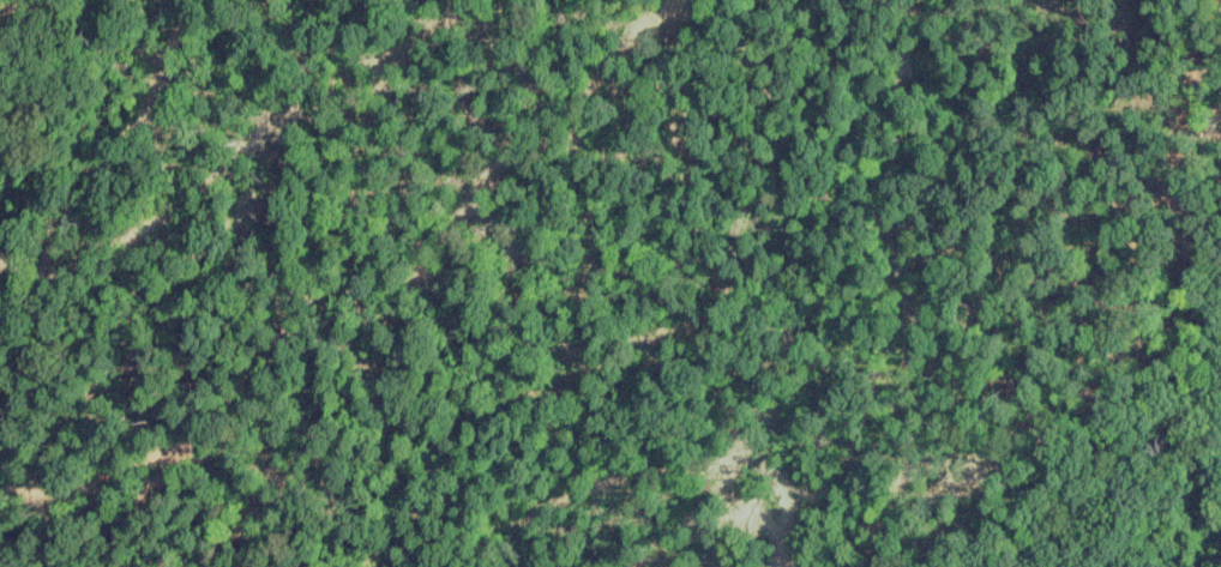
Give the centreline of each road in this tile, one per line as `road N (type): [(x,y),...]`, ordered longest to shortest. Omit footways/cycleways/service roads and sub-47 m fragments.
road 1 (tertiary): [(1220,314),(1192,357),(1173,416),(1108,442),(955,566)]

